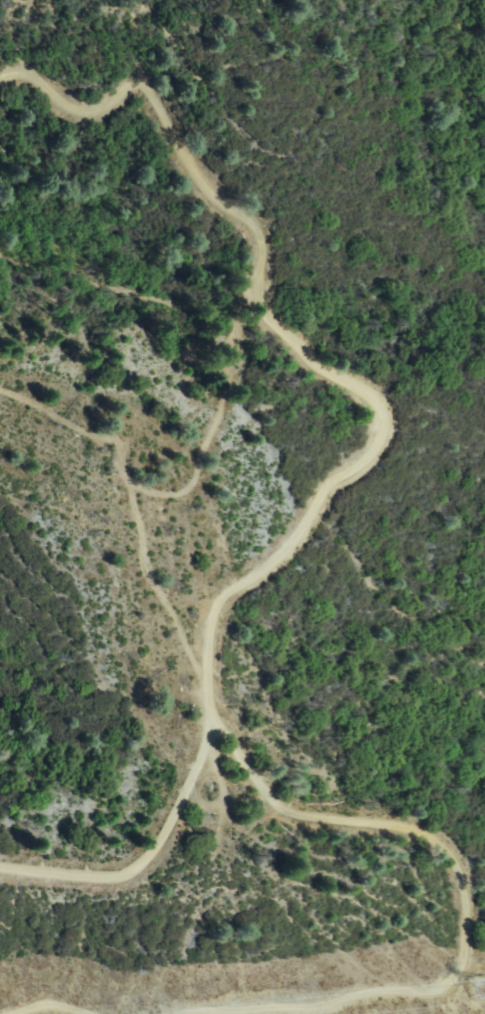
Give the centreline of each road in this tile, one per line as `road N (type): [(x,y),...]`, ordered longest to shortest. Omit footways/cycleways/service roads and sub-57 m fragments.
road 1 (track): [(0,854),(93,871),(129,863),(193,747),(213,610),(292,532),(367,427),(363,411),(273,322),(253,229),(201,184),(153,87),(142,82),(79,116),(29,82),(0,83)]
road 2 (track): [(0,410),(87,461),(225,730),(265,788),(310,807),(408,812),(435,832),(451,864),(455,927),(437,968),(414,980)]
road 3 (track): [(322,1000),(190,1003),(159,1013)]

